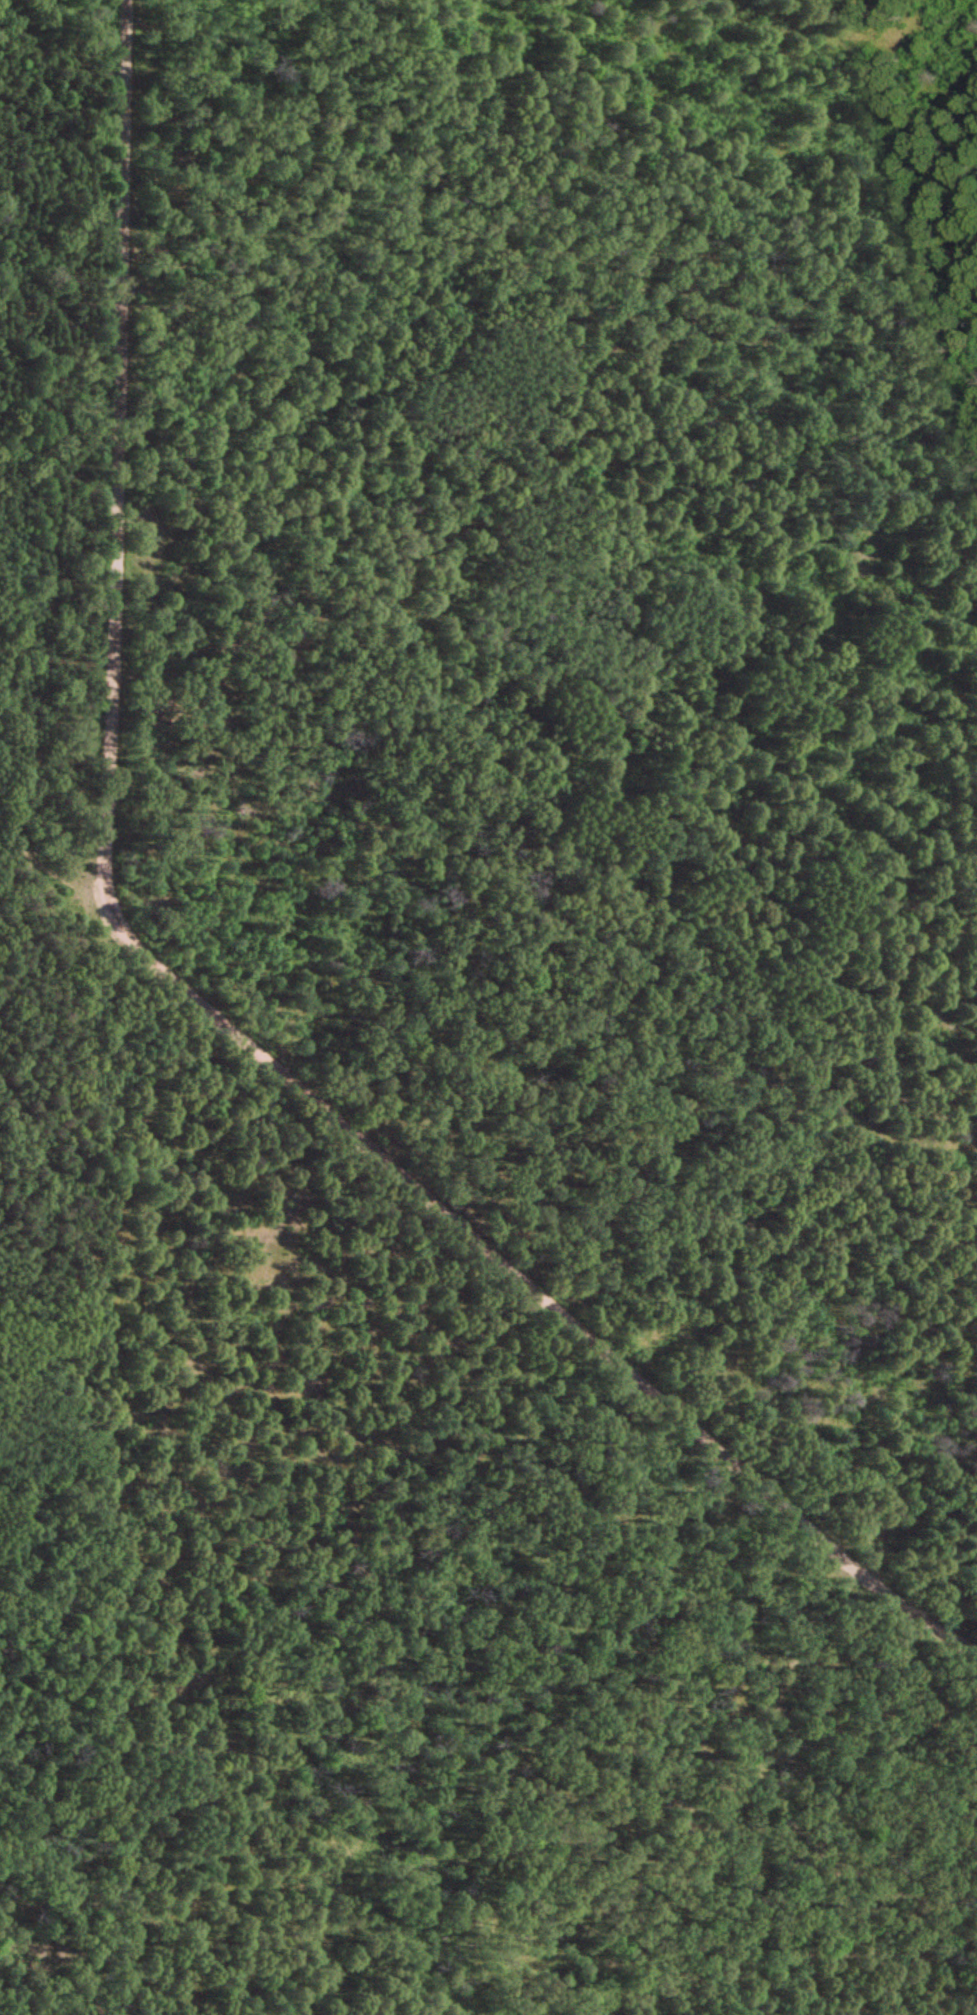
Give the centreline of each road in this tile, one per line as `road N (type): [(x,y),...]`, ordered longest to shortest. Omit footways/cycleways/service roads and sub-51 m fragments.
road 1 (track): [(976,1674),(824,1564),(147,957)]
road 2 (residential): [(115,904),(129,0)]
road 3 (track): [(115,904),(0,826)]

